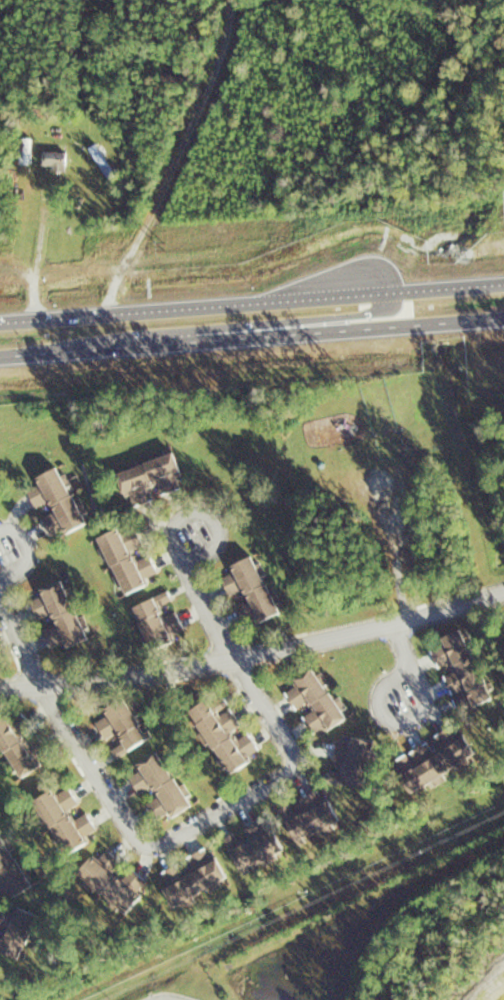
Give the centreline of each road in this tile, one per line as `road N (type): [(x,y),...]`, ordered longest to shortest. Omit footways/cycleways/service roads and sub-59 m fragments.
road 1 (residential): [(503,590),(237,657),(0,687)]
road 2 (trunk): [(503,284),(0,323)]
road 3 (residential): [(40,685),(134,826),(159,839),(288,769),(291,748),(237,657)]
road 4 (trunk): [(177,343),(503,317)]
road 5 (trunk): [(177,343),(366,314),(382,308),(389,293)]
road 6 (residential): [(395,623),(412,662),(415,669),(421,683),(425,698),(416,718),(393,720),(384,714),(382,690),(415,669)]

